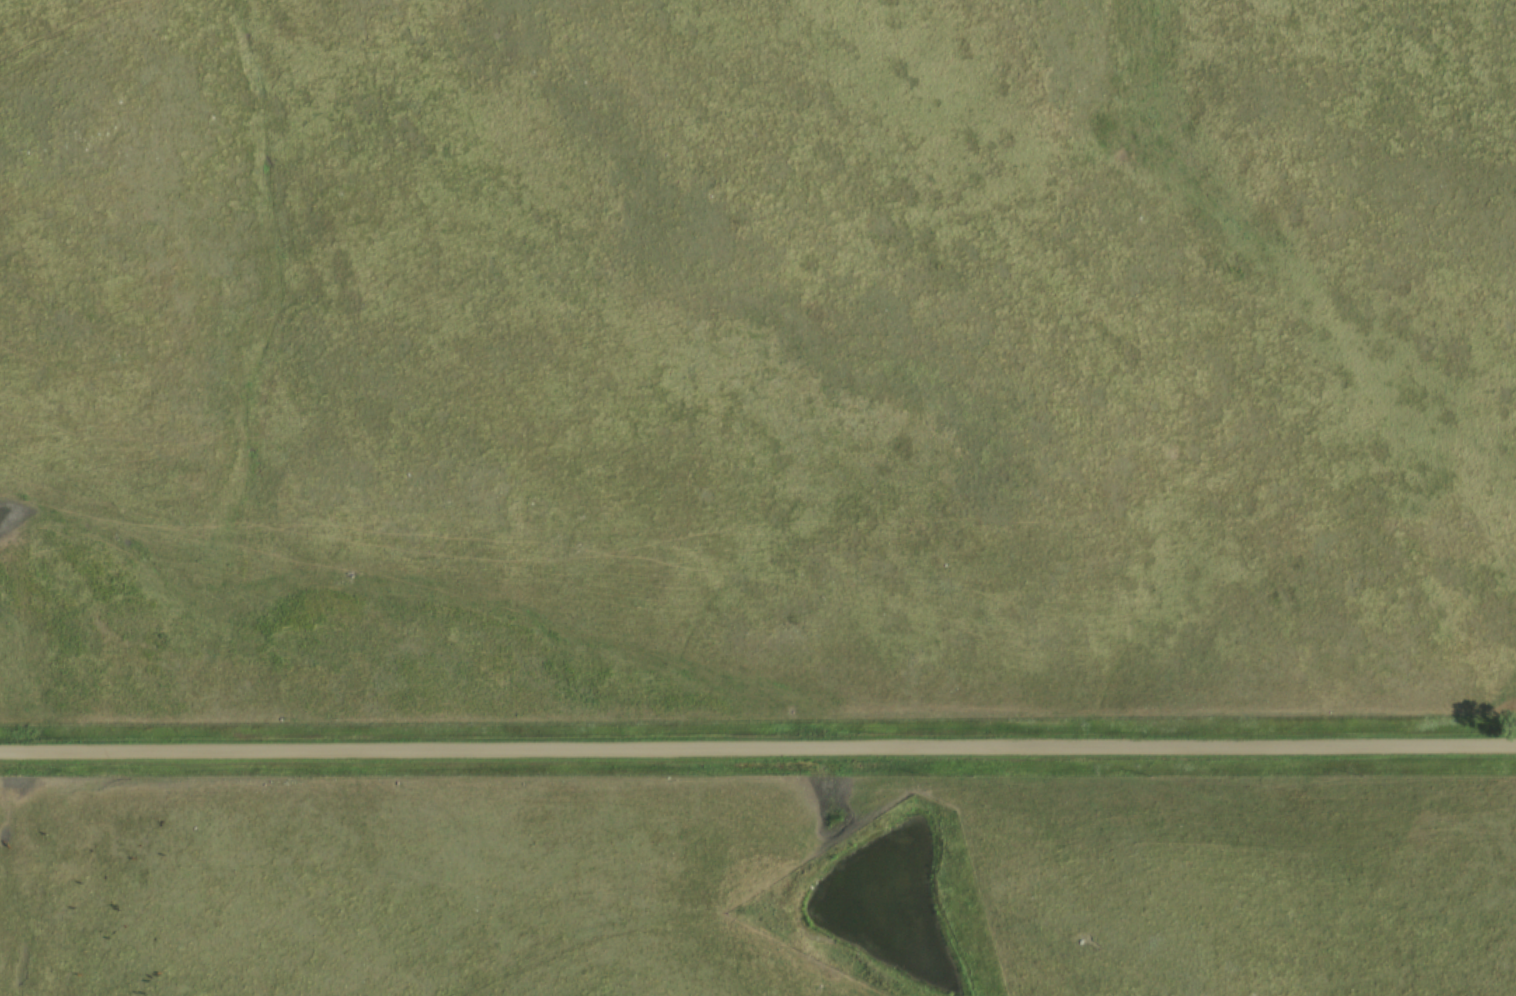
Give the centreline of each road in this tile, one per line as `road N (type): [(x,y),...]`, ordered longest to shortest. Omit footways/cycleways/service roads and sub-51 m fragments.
road 1 (residential): [(0,754),(1515,753)]

